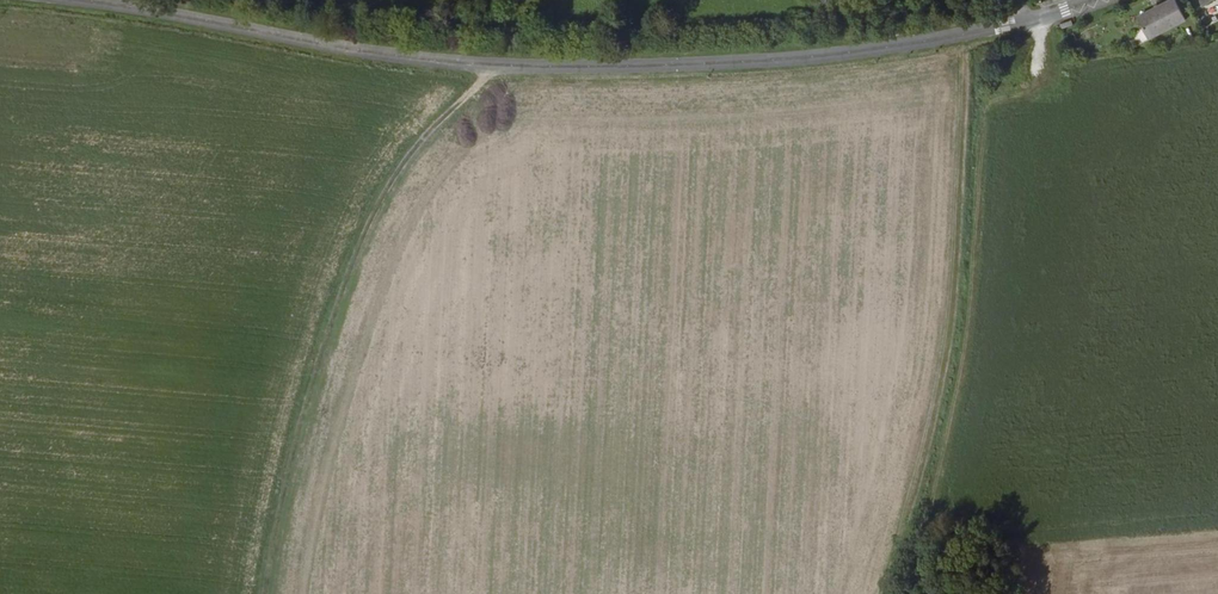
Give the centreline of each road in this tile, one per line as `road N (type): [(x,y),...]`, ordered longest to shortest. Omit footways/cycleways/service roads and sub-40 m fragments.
road 1 (tertiary): [(61,0),(378,56),(497,68),(670,69),(970,37),(1092,0)]
road 2 (track): [(266,593),(318,363),(386,185),(497,68)]
road 3 (track): [(917,528),(959,343),(970,37)]

